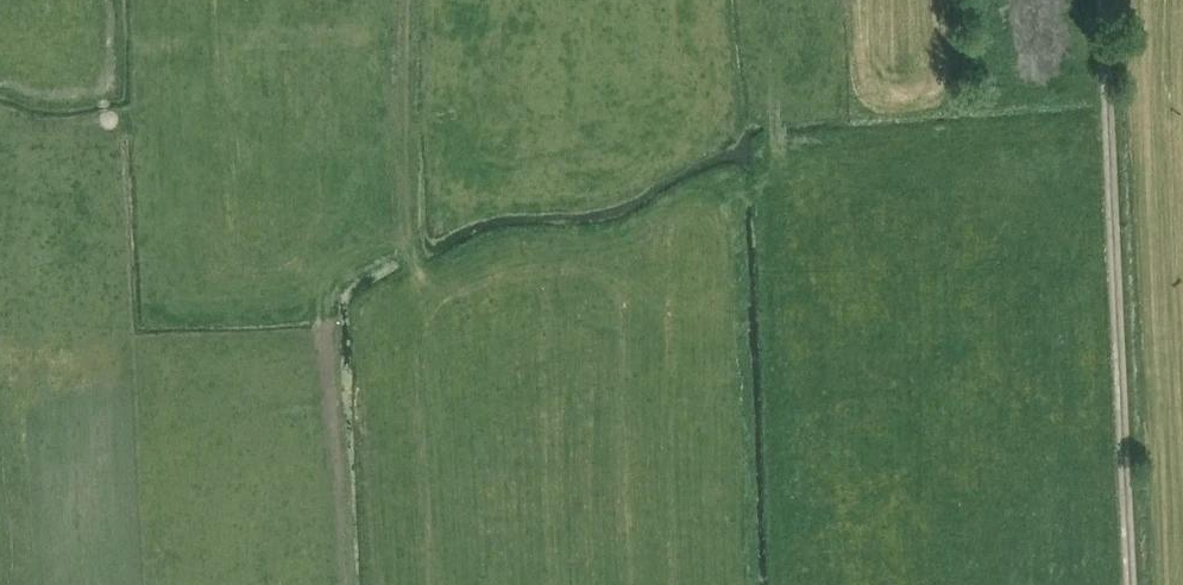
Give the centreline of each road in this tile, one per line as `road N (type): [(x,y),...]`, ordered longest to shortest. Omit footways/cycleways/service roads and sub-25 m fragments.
road 1 (track): [(1108,0),(1135,584)]

